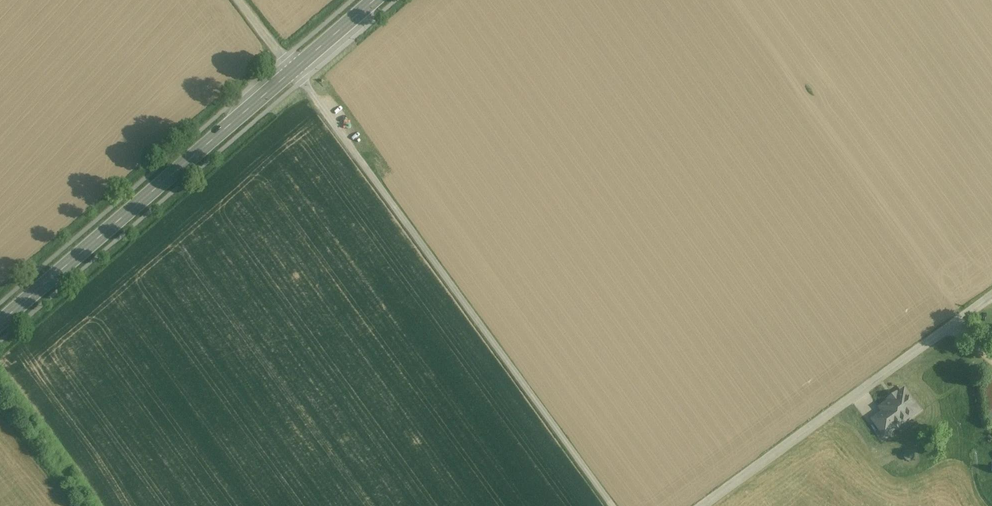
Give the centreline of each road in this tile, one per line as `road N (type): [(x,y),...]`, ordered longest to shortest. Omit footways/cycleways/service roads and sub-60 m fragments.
road 1 (unclassified): [(304,78),(614,505)]
road 2 (primary): [(0,323),(295,67)]
road 3 (unclassified): [(991,295),(703,505)]

